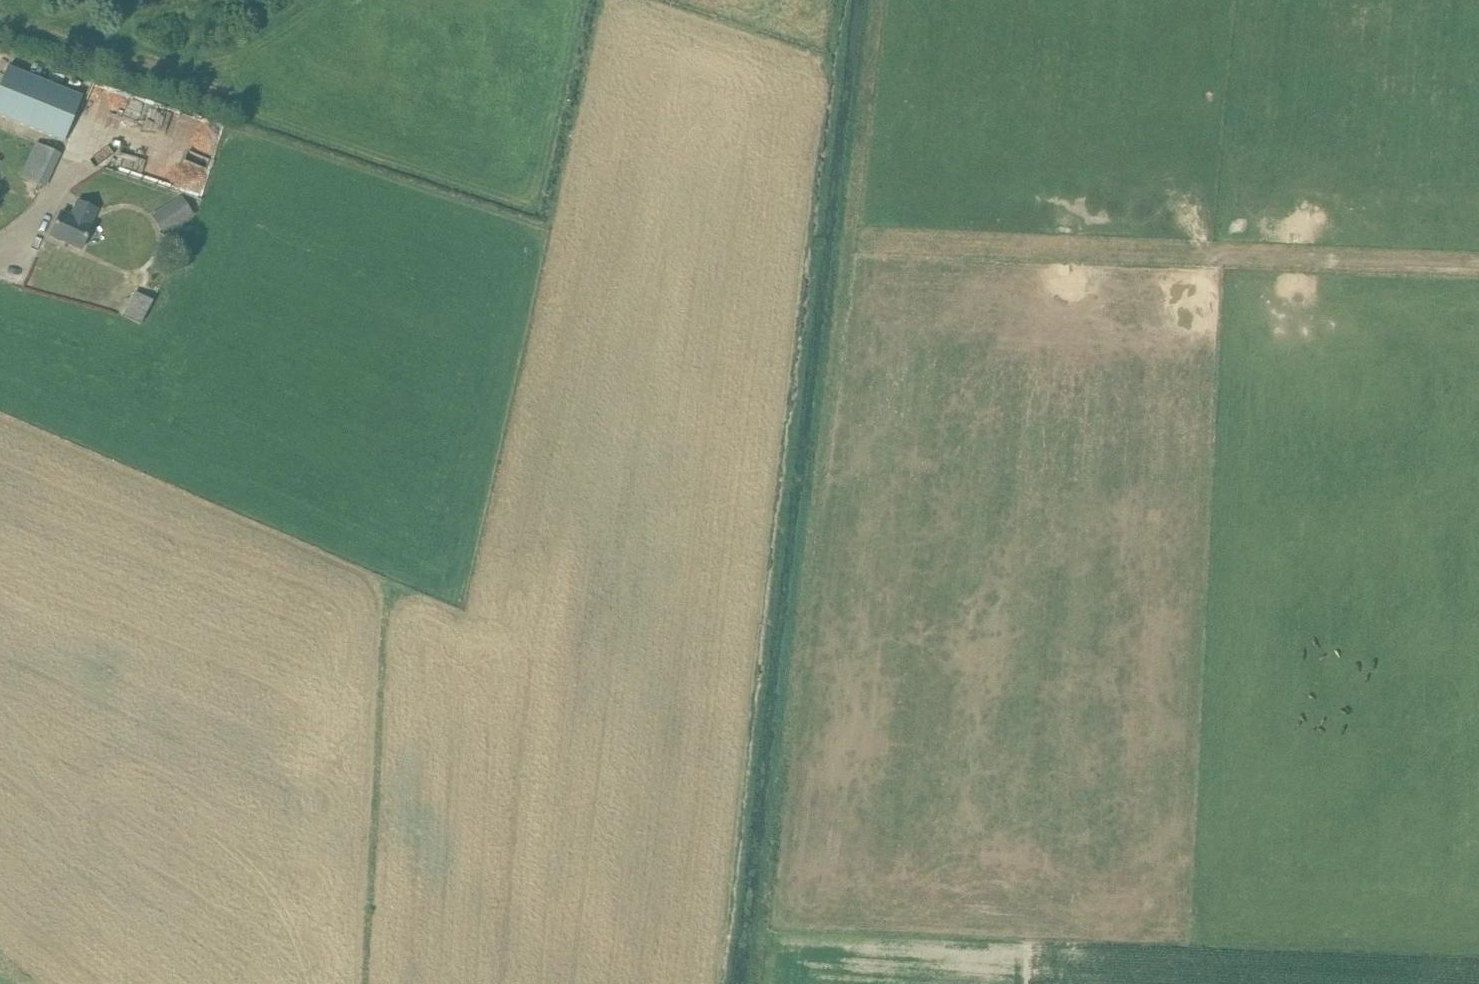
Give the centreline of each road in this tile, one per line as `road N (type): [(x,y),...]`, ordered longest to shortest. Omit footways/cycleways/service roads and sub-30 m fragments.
road 1 (track): [(853,0),(729,983)]

